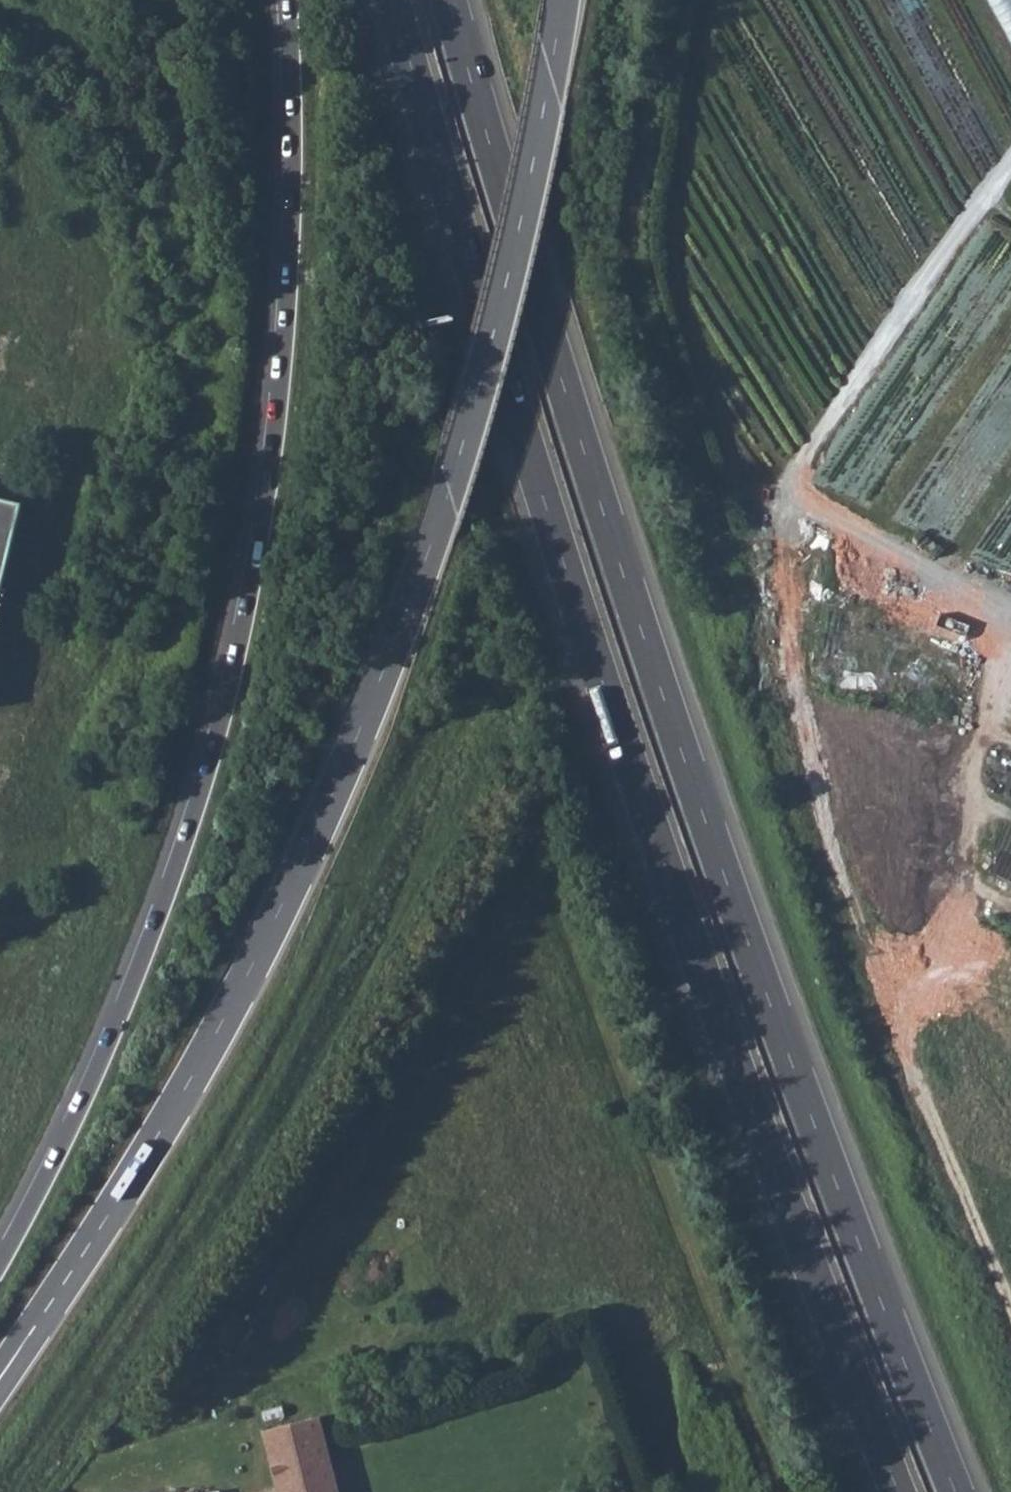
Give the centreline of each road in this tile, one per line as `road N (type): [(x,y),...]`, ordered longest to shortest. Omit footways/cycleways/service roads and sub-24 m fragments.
road 1 (trunk): [(393,0),(604,688),(721,1024),(900,1491)]
road 2 (trunk): [(956,1491),(683,757),(449,0)]
road 3 (trunk): [(0,1381),(174,1110),(278,915),(385,681),(451,486),(509,276),(562,0)]
road 4 (trunk): [(287,0),(292,138),(284,319),(264,505),(234,665),(193,811),(116,1022),(0,1258)]

